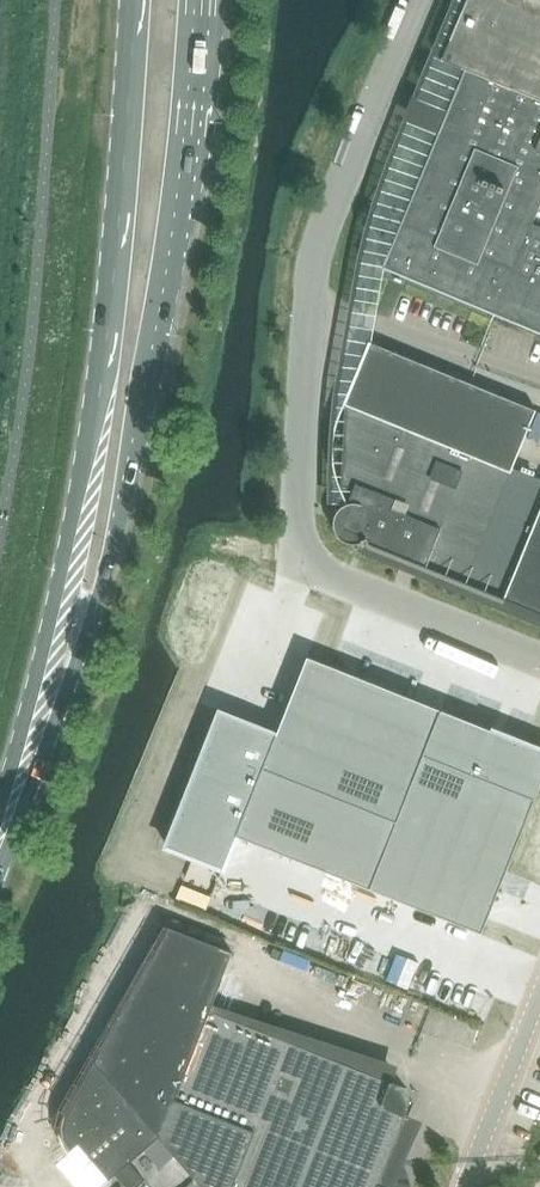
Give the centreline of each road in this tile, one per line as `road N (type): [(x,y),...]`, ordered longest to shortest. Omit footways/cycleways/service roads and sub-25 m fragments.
road 1 (unclassified): [(539,659),(308,566),(296,546),(317,248),(420,0)]
road 2 (primary): [(28,758),(74,664),(125,502),(180,216),(199,0)]
road 3 (primary): [(134,0),(99,381),(28,758)]
road 4 (tertiary): [(466,1186),(539,995)]

